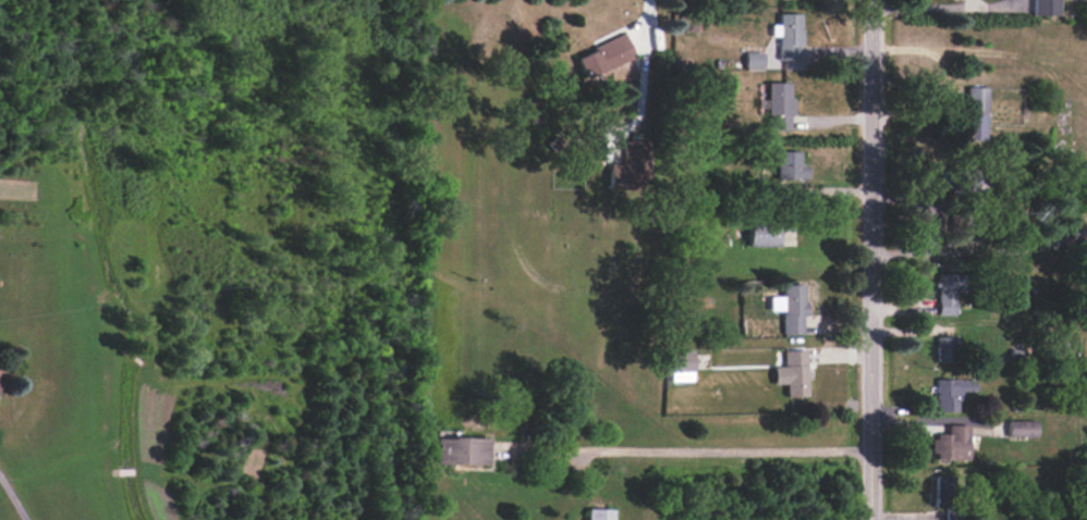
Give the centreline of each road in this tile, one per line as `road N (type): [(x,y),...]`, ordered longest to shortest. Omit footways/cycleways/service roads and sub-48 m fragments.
road 1 (tertiary): [(874,0),(871,519)]

